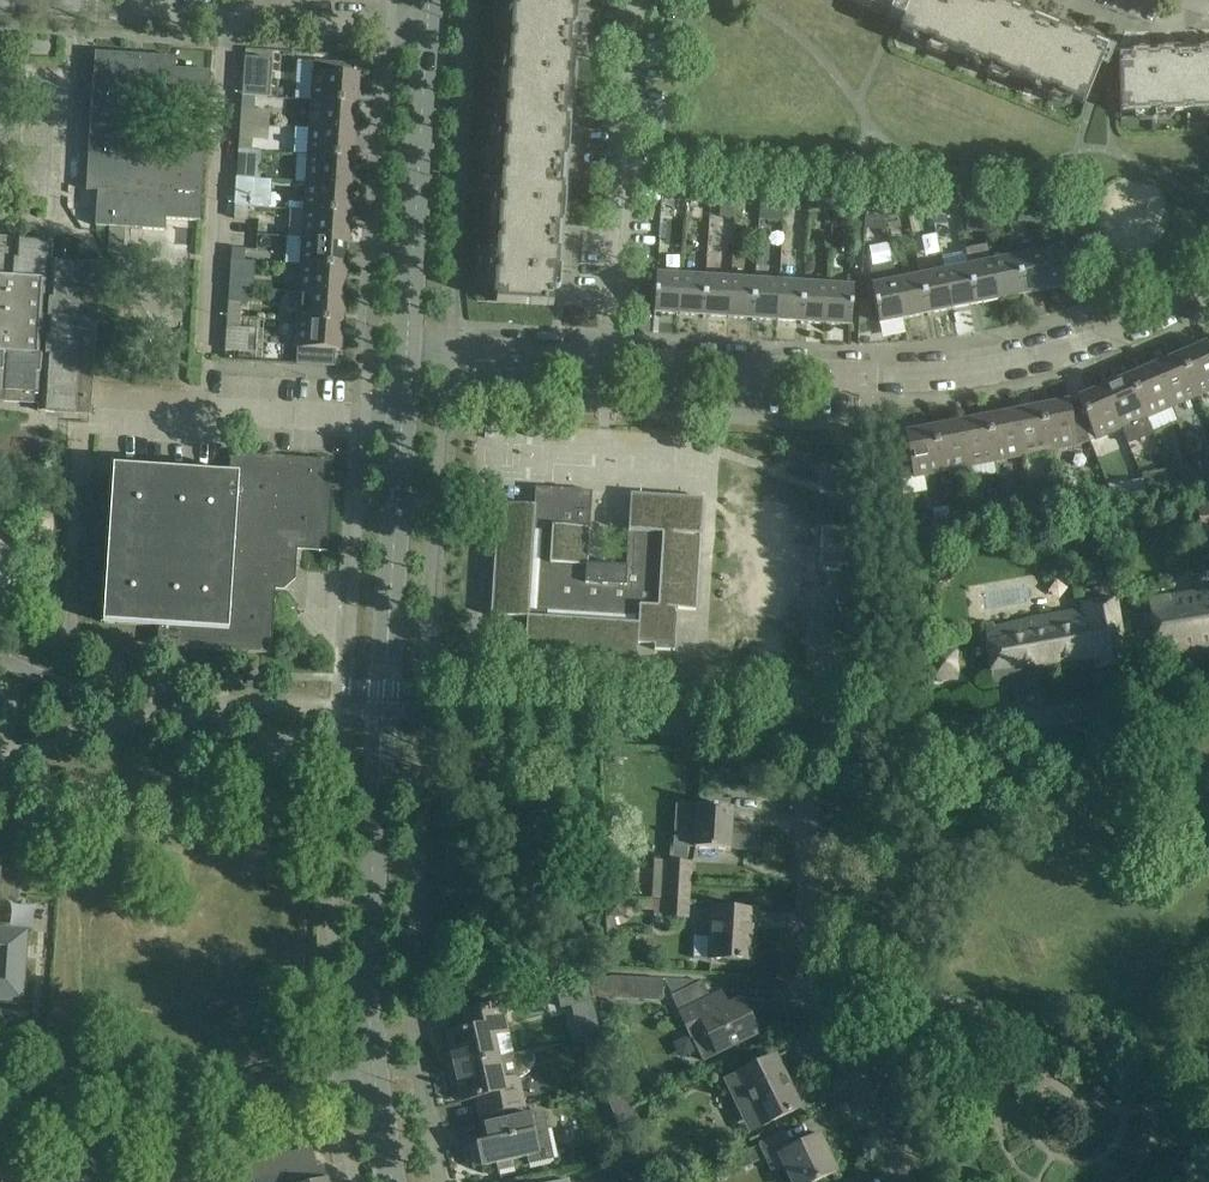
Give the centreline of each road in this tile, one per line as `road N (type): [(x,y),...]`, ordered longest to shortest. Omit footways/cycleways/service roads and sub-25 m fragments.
road 1 (tertiary): [(374,1079),(368,950),(407,346)]
road 2 (residential): [(612,361),(886,380),(994,367),(1082,344),(1208,286)]
road 3 (residential): [(904,1181),(810,976),(813,726)]
road 4 (residential): [(813,726),(993,717),(1208,684)]
road 5 (residential): [(443,712),(813,726)]
road 6 (residential): [(612,361),(630,0)]
road 7 (tertiary): [(407,346),(426,24)]
road 8 (residential): [(213,320),(233,9)]
road 9 (residential): [(96,1131),(209,1120),(374,1079)]
road 10 (residential): [(407,346),(612,361)]
road 11 (residential): [(245,10),(426,24)]
road 12 (residential): [(233,9),(74,0)]

